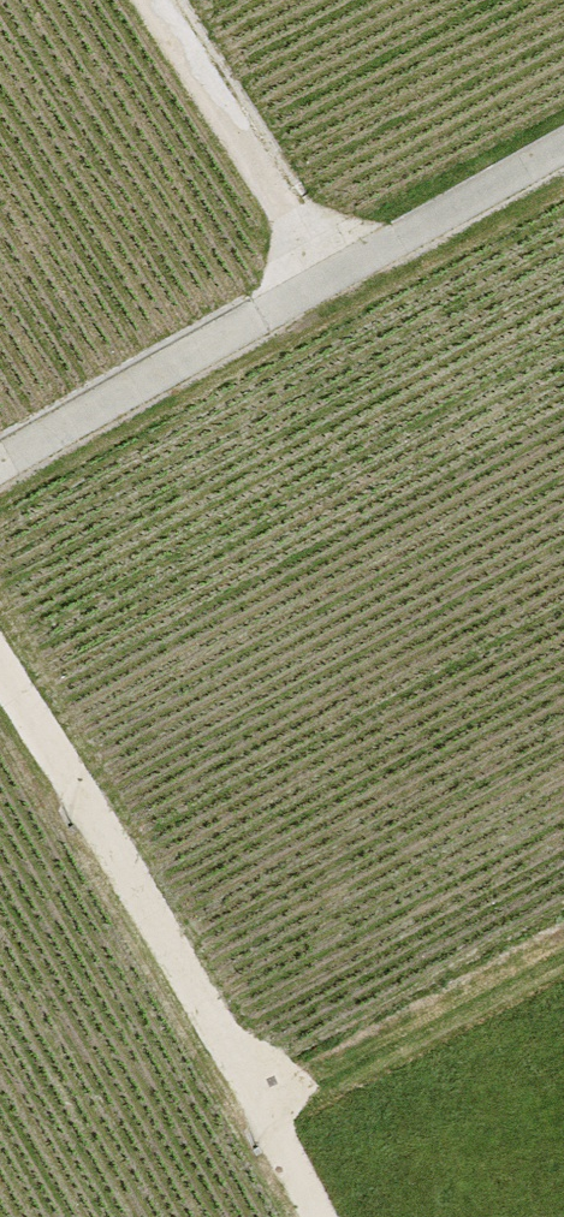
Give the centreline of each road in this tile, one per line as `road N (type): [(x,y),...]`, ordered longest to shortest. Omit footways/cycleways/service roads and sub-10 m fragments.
road 1 (track): [(0,473),(563,153)]
road 2 (track): [(319,1216),(266,1109),(0,669)]
road 3 (track): [(266,1109),(563,953)]
road 4 (track): [(335,281),(157,0)]

